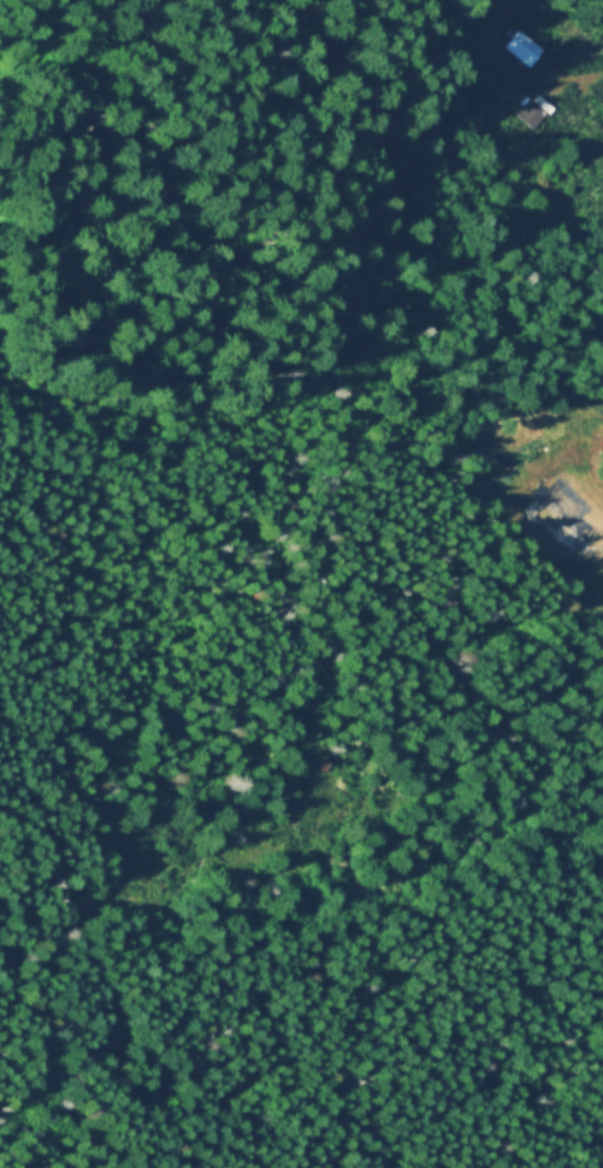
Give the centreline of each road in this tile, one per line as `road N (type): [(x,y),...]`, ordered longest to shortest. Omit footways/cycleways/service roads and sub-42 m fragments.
road 1 (track): [(0,722),(77,932),(131,1046),(200,1110),(246,1131),(306,1135),(426,1110)]
road 2 (track): [(602,569),(372,414),(308,402),(224,419),(128,412),(0,366)]

